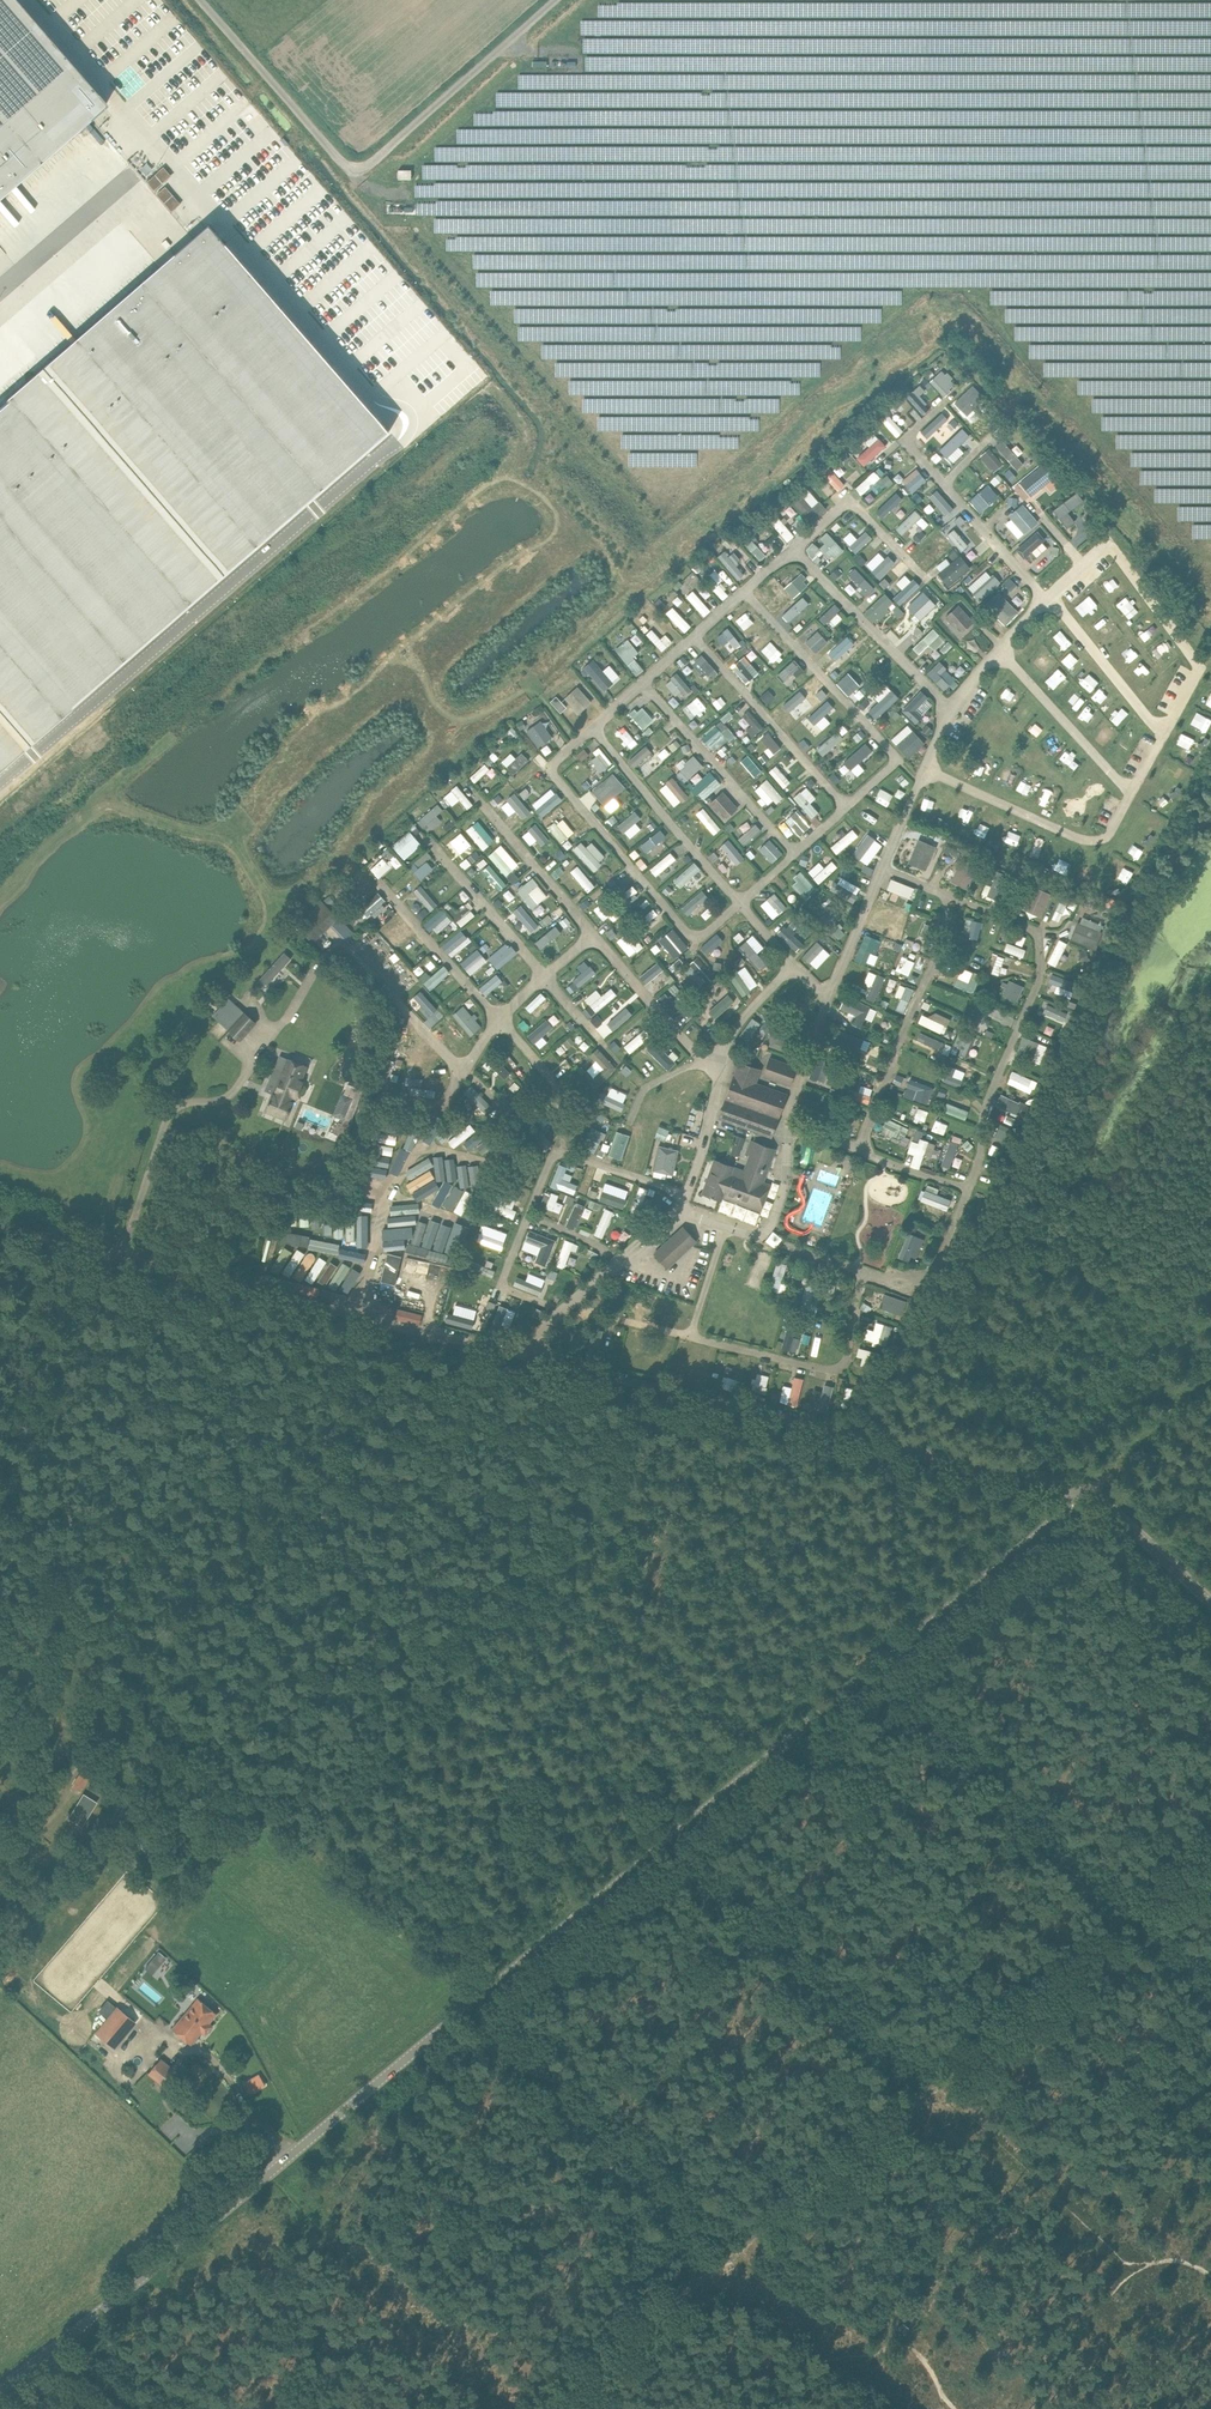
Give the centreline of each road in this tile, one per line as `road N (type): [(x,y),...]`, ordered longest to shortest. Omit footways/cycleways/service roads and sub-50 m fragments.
road 1 (unclassified): [(0,2388),(996,1571),(1056,1520),(1072,1490)]
road 2 (unclassified): [(1072,1490),(0,1227)]
road 3 (track): [(488,1991),(223,1765),(0,1541)]
road 4 (track): [(313,1847),(694,1397)]
road 5 (unclassified): [(556,0),(356,171),(200,0)]
road 6 (track): [(129,1671),(429,1332)]
road 7 (unclassified): [(1210,1602),(1102,1503),(1072,1490)]
road 8 (track): [(1089,1495),(1210,1372)]

